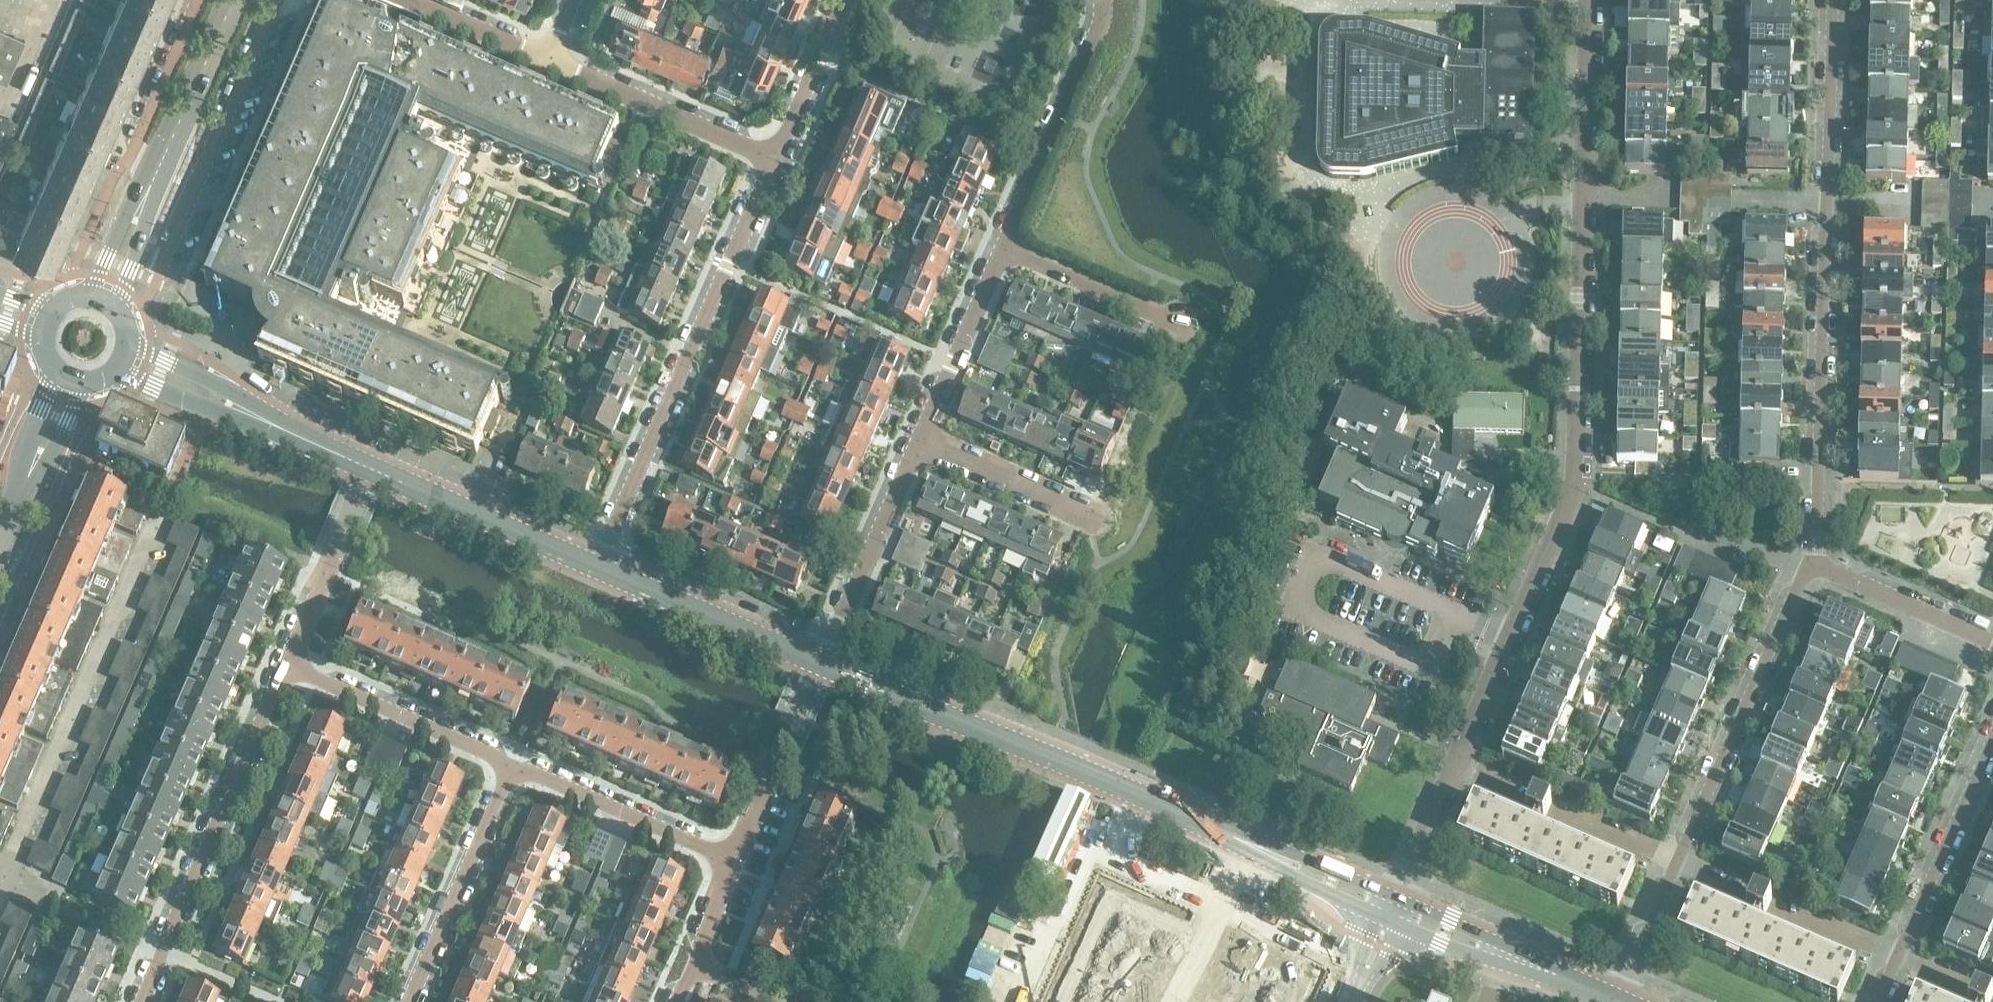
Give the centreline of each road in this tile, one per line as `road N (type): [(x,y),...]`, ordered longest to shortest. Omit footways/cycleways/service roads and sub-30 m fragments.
road 1 (residential): [(1394,905),(1571,507),(1579,469),(1589,0)]
road 2 (tertiary): [(1394,905),(822,658)]
road 3 (residential): [(1815,565),(1834,0)]
road 4 (residential): [(1615,1001),(1815,565)]
road 5 (residential): [(604,563),(773,177),(779,145)]
road 6 (residential): [(290,666),(146,1001)]
road 7 (residential): [(121,262),(162,259),(274,0)]
road 8 (residential): [(1879,1001),(1992,749)]
road 9 (tertiary): [(370,462),(125,356)]
road 10 (residential): [(1003,245),(1103,0)]
road 11 (residential): [(511,761),(407,1001)]
road 12 (tertiary): [(604,563),(370,462)]
road 13 (residential): [(511,761),(735,857)]
road 14 (residential): [(822,658),(919,436)]
road 15 (residential): [(779,145),(557,52)]
road 16 (residential): [(290,666),(511,761)]
road 17 (tertiary): [(822,658),(604,563)]
road 18 (tertiary): [(145,204),(237,0)]
road 19 (residential): [(200,0),(134,147),(145,204)]
road 20 (residential): [(370,462),(290,666)]
road 21 (residential): [(919,436),(1003,245)]
road 22 (residential): [(1992,644),(1815,565)]
road 23 (residential): [(1175,325),(1003,245)]
road 24 (unclassified): [(1078,507),(919,436)]
road 25 (residential): [(0,535),(68,378)]
road 26 (residential): [(779,145),(842,0)]
road 27 (residential): [(557,52),(430,0)]
road 28 (tertiary): [(1519,959),(1394,905)]

